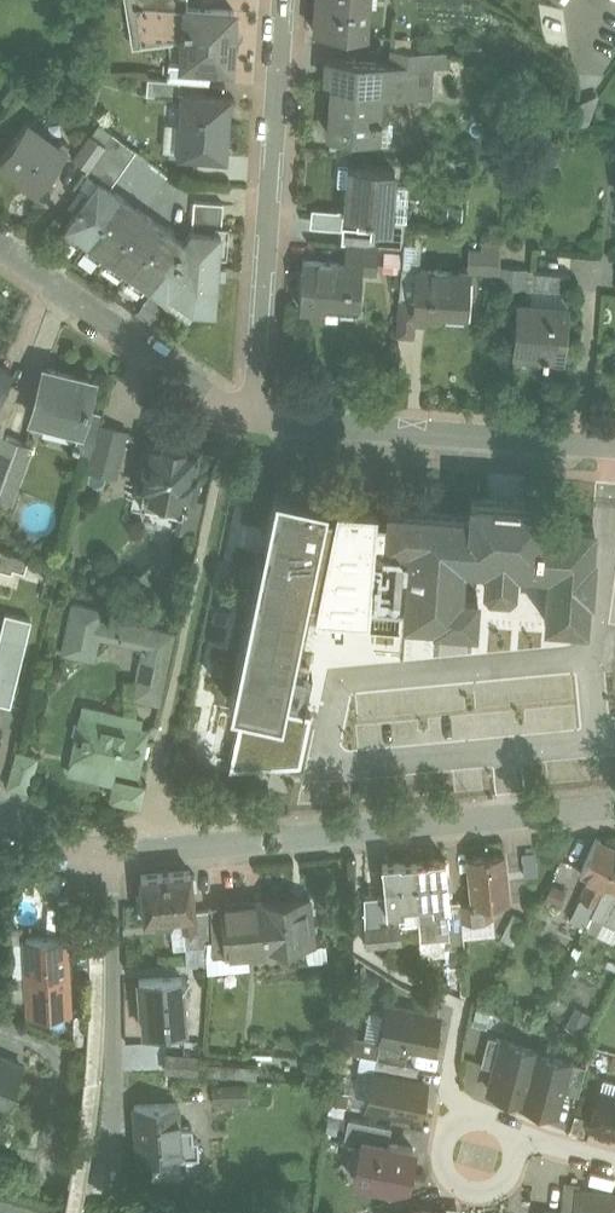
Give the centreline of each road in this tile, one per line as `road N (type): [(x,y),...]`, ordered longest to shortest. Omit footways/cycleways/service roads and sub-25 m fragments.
road 1 (residential): [(109,848),(112,1070),(106,1142),(96,1167),(50,1158),(61,1061),(47,1046),(0,1029)]
road 2 (residential): [(109,848),(614,808)]
road 3 (residential): [(251,417),(281,0)]
road 4 (residential): [(614,444),(251,417)]
road 5 (residential): [(251,417),(0,232)]
road 6 (residential): [(523,1139),(508,1174),(475,1189),(444,1165),(456,1115)]

